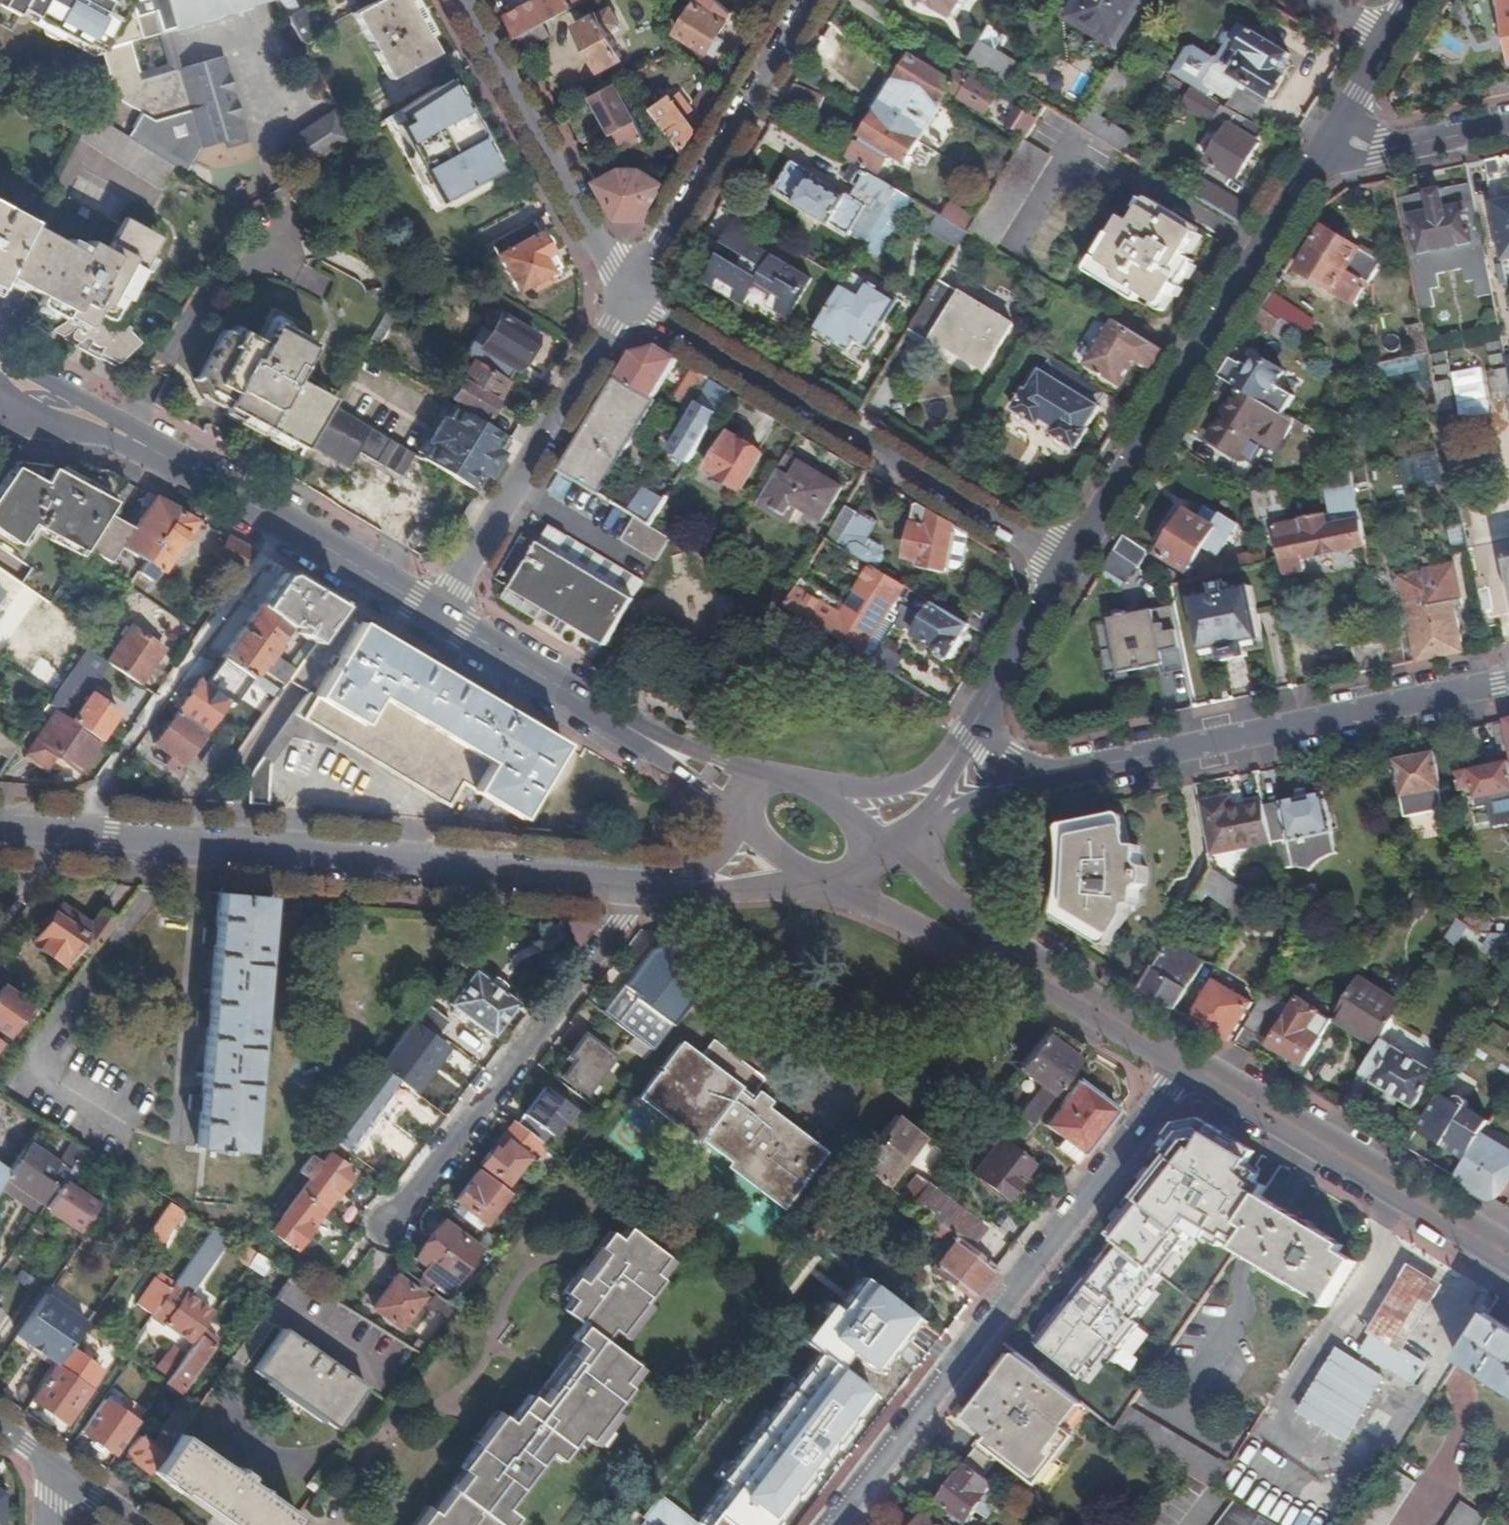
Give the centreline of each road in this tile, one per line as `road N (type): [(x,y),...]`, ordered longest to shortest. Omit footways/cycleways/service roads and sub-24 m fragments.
road 1 (residential): [(635,884),(0,828)]
road 2 (residential): [(829,1524),(1192,1064)]
road 3 (residential): [(628,293),(1072,565)]
road 4 (tertiary): [(1317,166),(1072,565)]
road 5 (residential): [(1508,681),(1055,775)]
road 6 (secondary): [(437,614),(70,406)]
road 7 (residential): [(392,1222),(621,924),(635,884)]
road 8 (residential): [(437,614),(628,293)]
road 9 (secondary): [(1508,1255),(1192,1064)]
road 10 (residential): [(628,293),(813,0)]
road 11 (residential): [(628,293),(461,0)]
road 12 (secondary): [(815,879),(955,948),(1052,981)]
road 13 (secondary): [(656,743),(437,614)]
road 14 (secondary): [(1052,981),(891,846)]
road 15 (residential): [(1317,166),(1508,127)]
road 16 (tertiary): [(1072,565),(971,727)]
road 17 (tertiary): [(891,846),(974,799),(1055,775)]
road 18 (secondary): [(1192,1064),(1052,981)]
road 19 (residential): [(662,886),(815,879)]
road 20 (tertiary): [(1392,43),(1317,166)]
road 21 (tertiary): [(950,761),(913,782),(821,793)]
road 22 (secondary): [(779,780),(656,743)]

